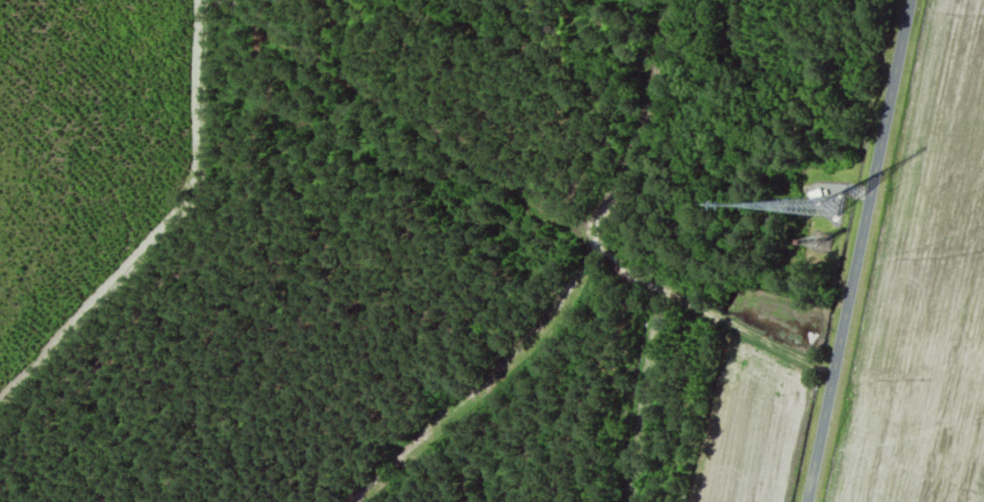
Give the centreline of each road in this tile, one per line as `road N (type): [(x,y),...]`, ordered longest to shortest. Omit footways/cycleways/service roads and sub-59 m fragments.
road 1 (residential): [(810,501),(912,0)]

